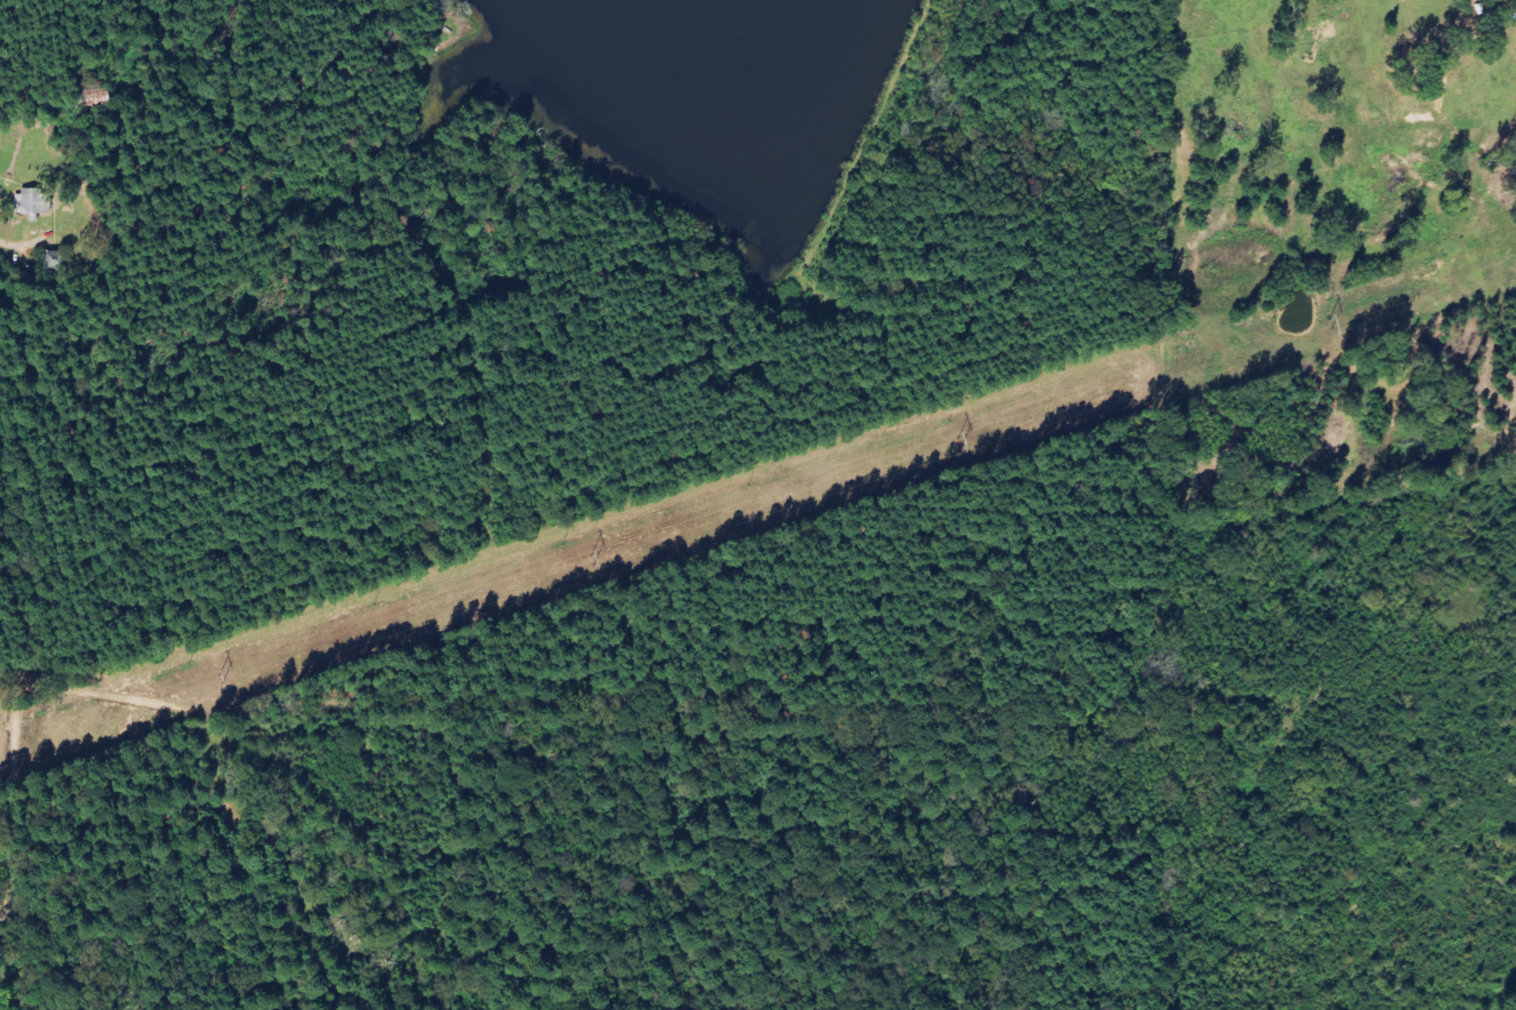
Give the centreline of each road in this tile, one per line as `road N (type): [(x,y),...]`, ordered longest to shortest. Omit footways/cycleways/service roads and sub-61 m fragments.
road 1 (residential): [(0,970),(65,900),(55,744),(70,729),(1192,750)]

